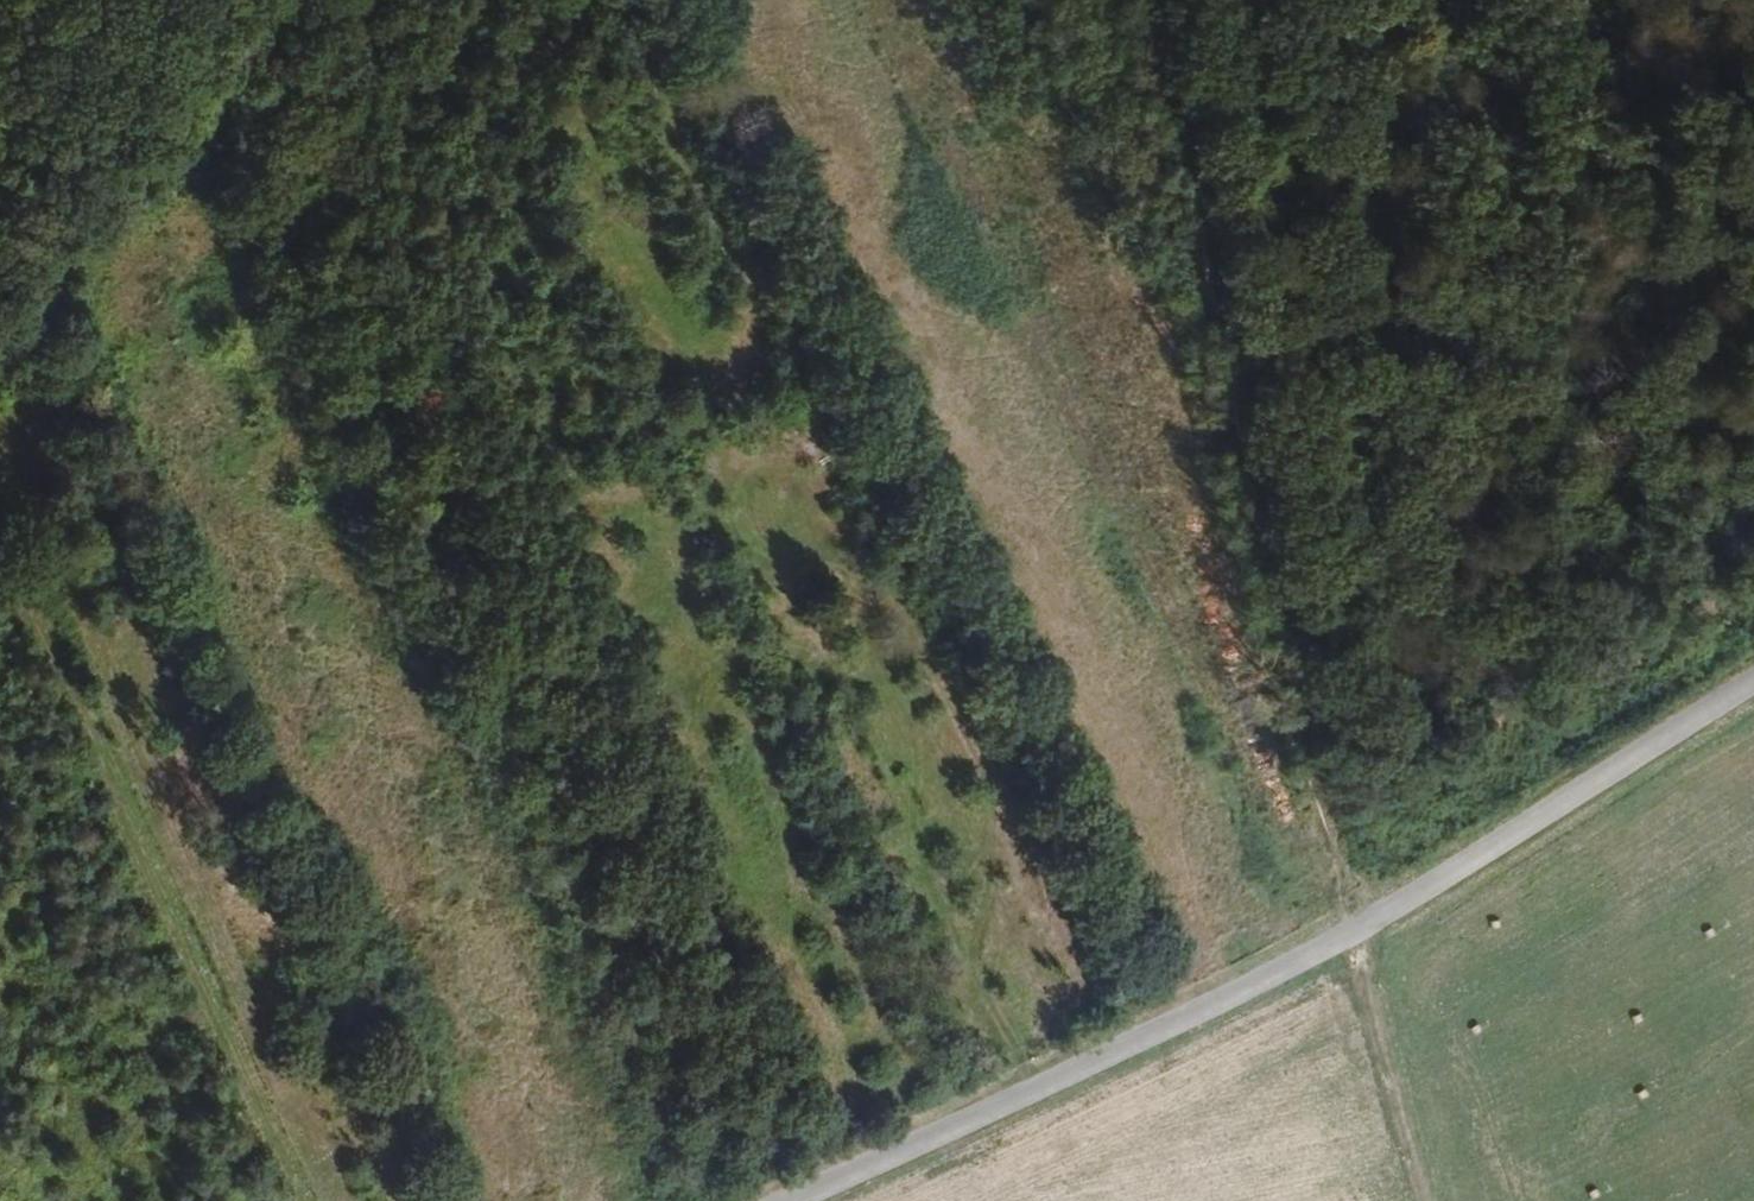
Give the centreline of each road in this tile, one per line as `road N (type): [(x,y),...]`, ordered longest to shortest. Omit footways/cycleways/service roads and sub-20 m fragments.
road 1 (track): [(1153,0),(1258,580),(1321,842),(1371,987),(1430,1200)]
road 2 (tertiary): [(1753,681),(1353,934),(780,1200)]
road 3 (track): [(0,349),(128,199),(275,0)]

